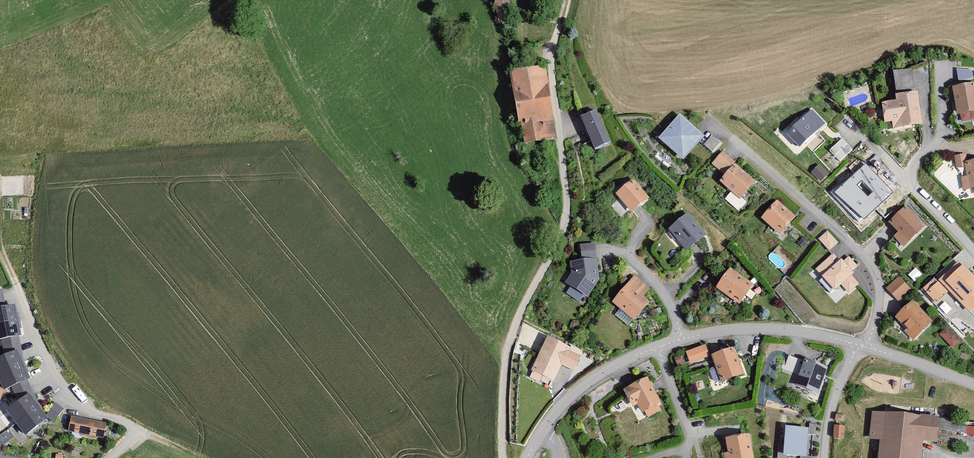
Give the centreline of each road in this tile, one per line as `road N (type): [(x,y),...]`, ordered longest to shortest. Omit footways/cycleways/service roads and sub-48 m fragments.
road 1 (residential): [(503,457),(509,342),(567,213),(552,59),(566,0)]
road 2 (residential): [(868,346),(878,307),(874,270),(734,142)]
road 3 (residential): [(527,457),(582,387),(682,339)]
road 4 (residential): [(682,339),(768,328),(857,343)]
road 5 (residential): [(973,251),(866,140)]

